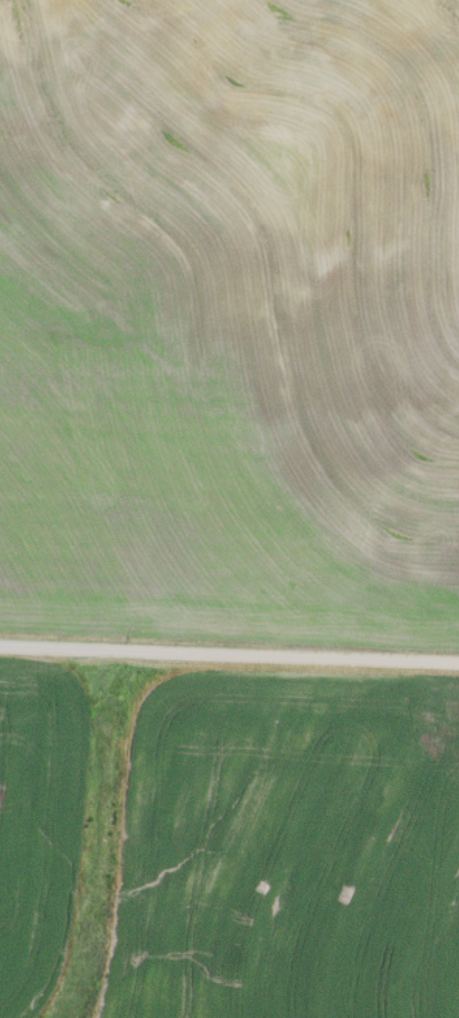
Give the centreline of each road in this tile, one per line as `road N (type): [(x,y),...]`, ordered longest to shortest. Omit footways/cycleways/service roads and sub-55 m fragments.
road 1 (residential): [(458,665),(0,648)]

